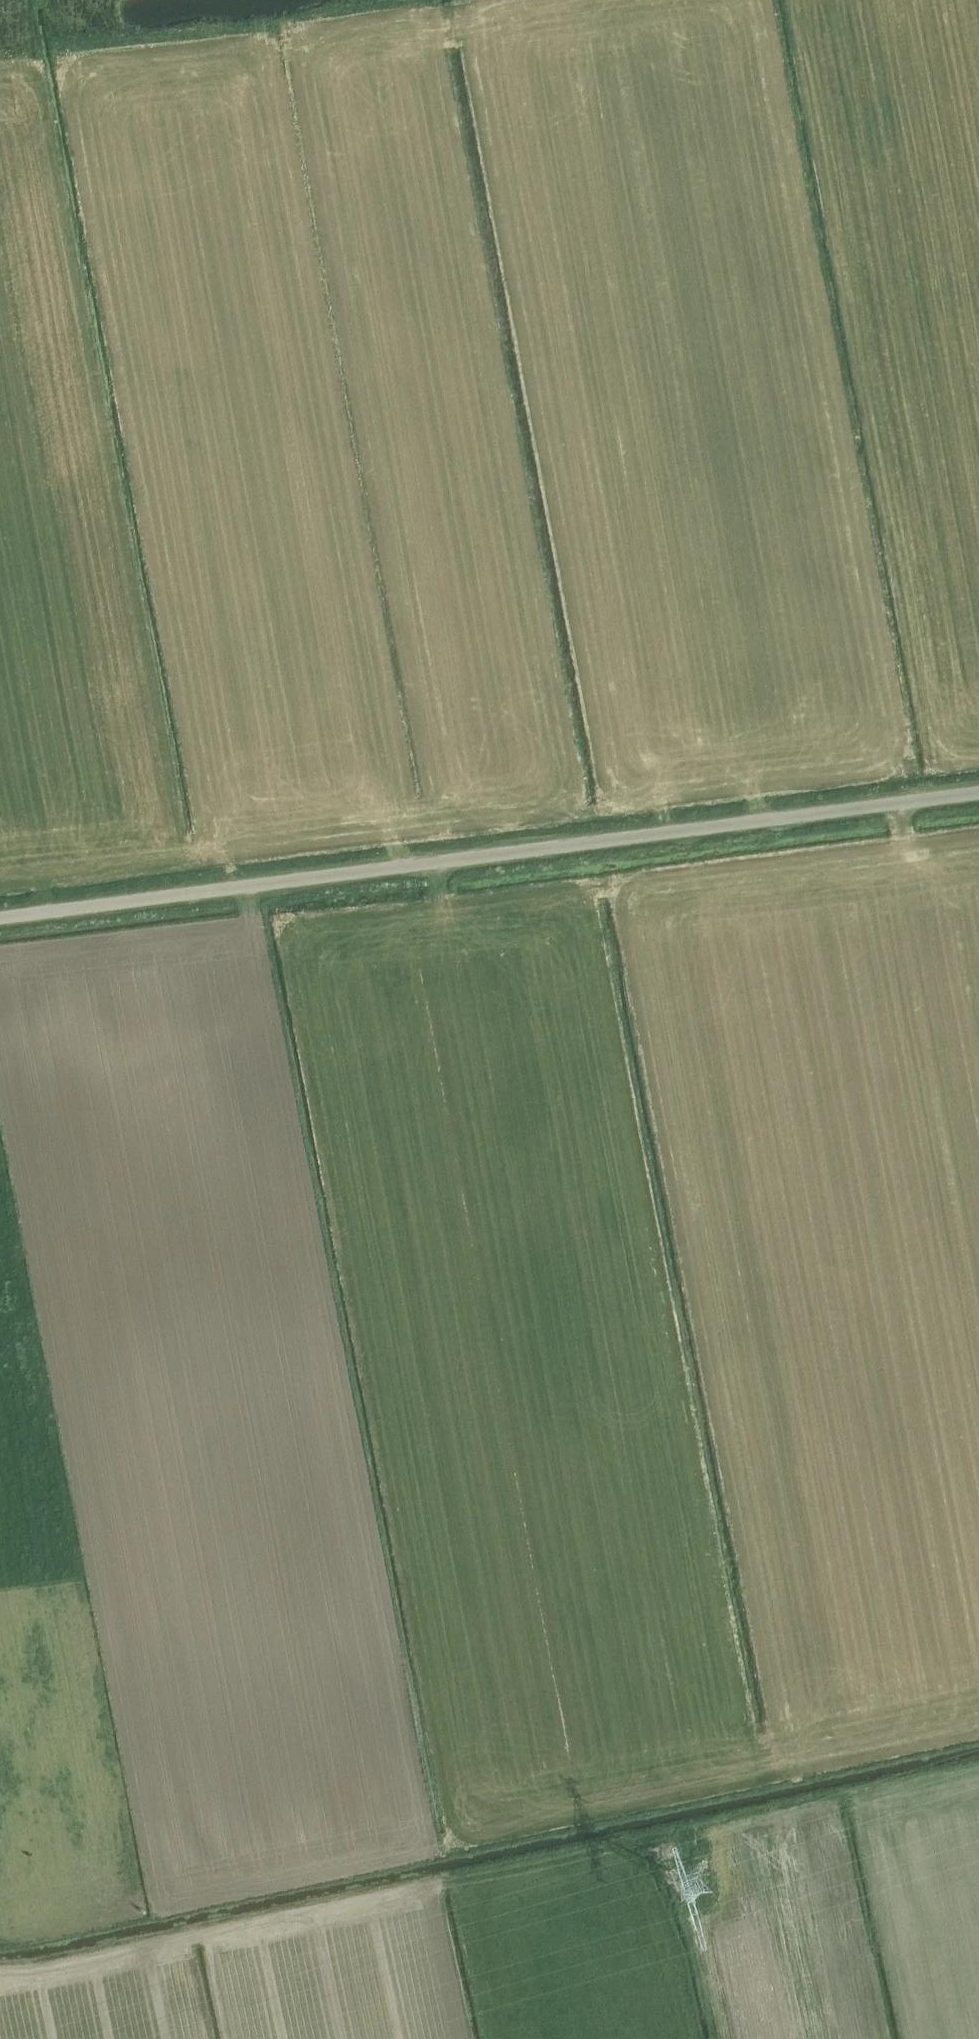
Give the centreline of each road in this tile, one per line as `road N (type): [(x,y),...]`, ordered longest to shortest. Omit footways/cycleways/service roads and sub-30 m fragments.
road 1 (unclassified): [(0,918),(978,792)]

